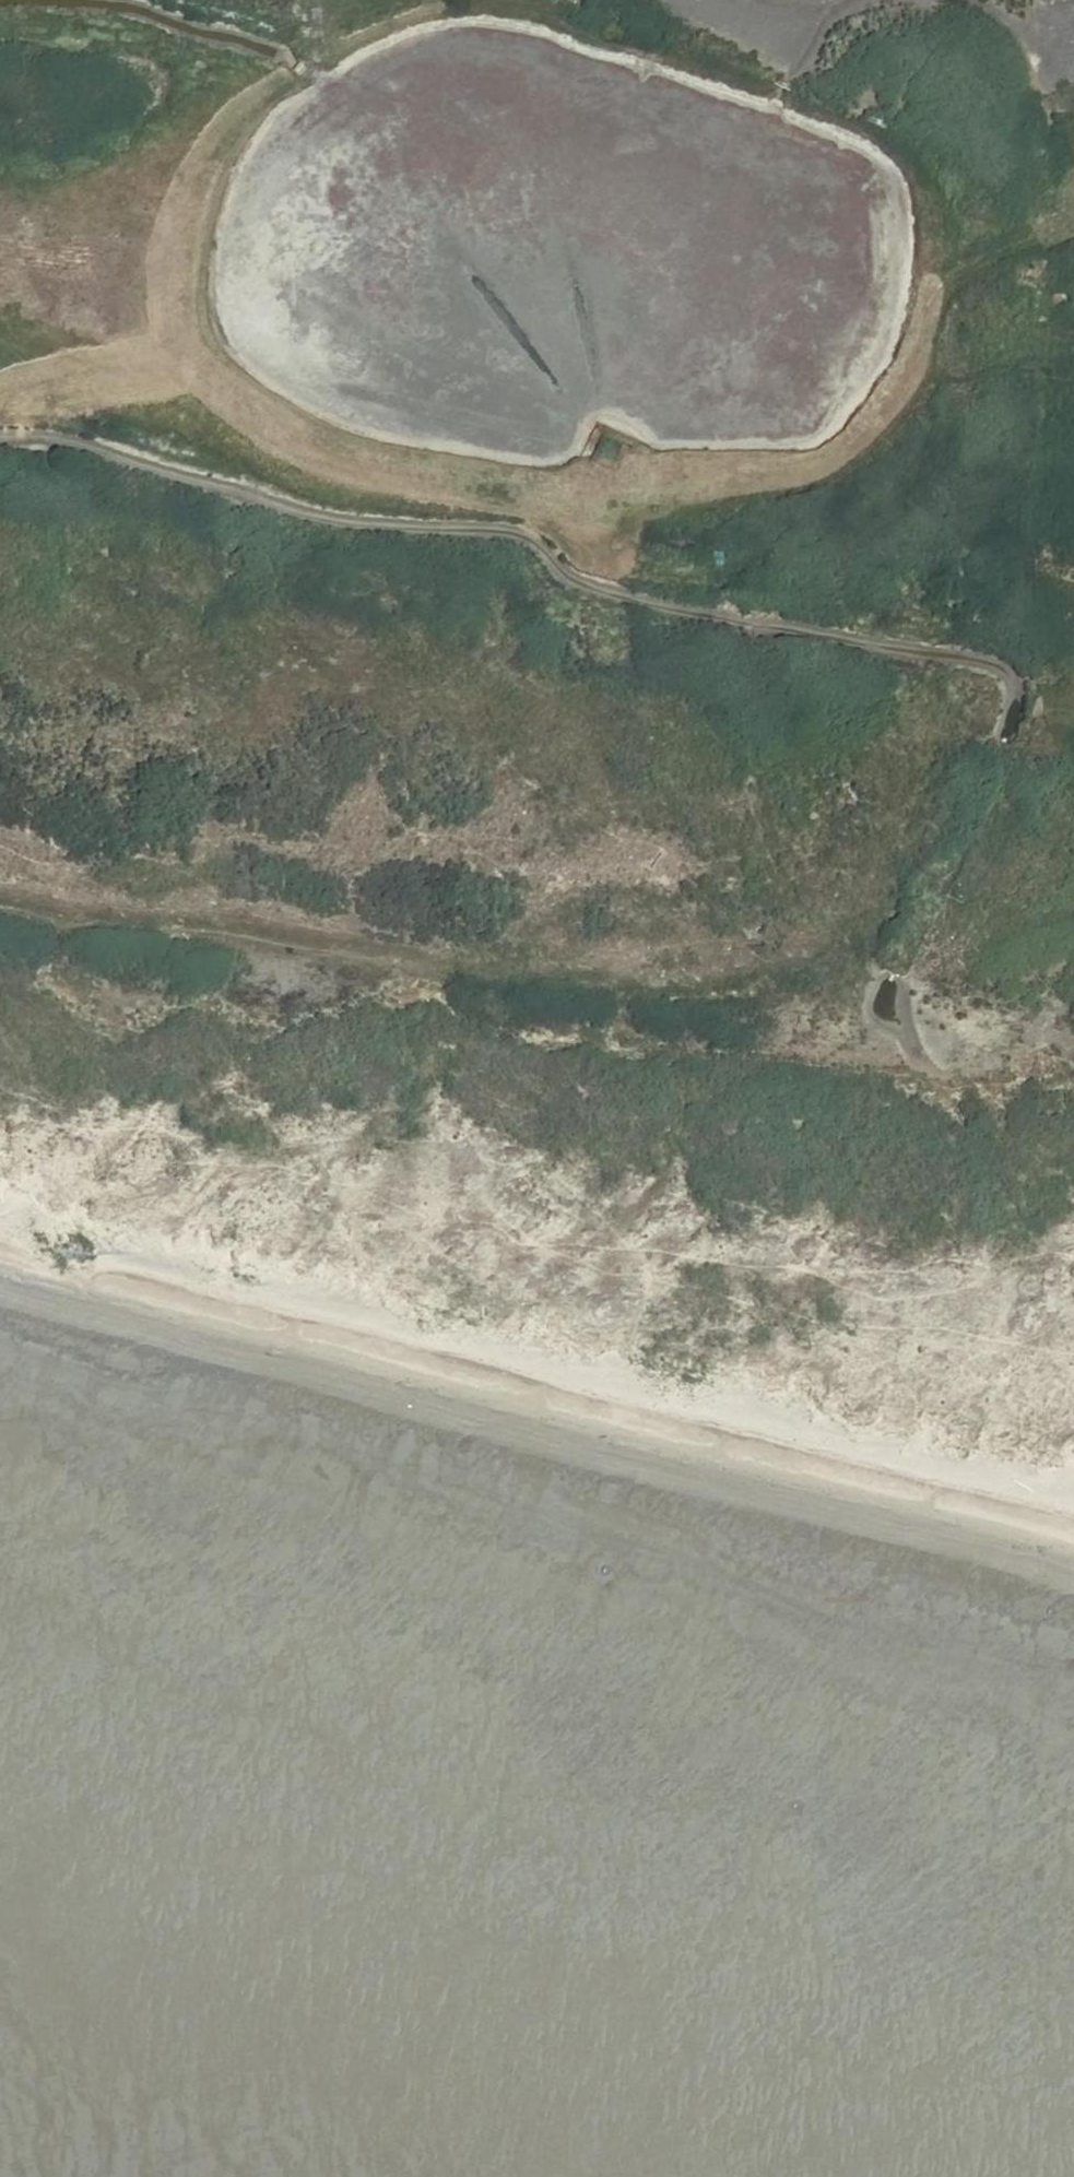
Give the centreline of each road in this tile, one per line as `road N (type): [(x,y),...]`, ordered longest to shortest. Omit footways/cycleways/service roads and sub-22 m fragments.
road 1 (track): [(1073,144),(1054,146),(947,235)]

